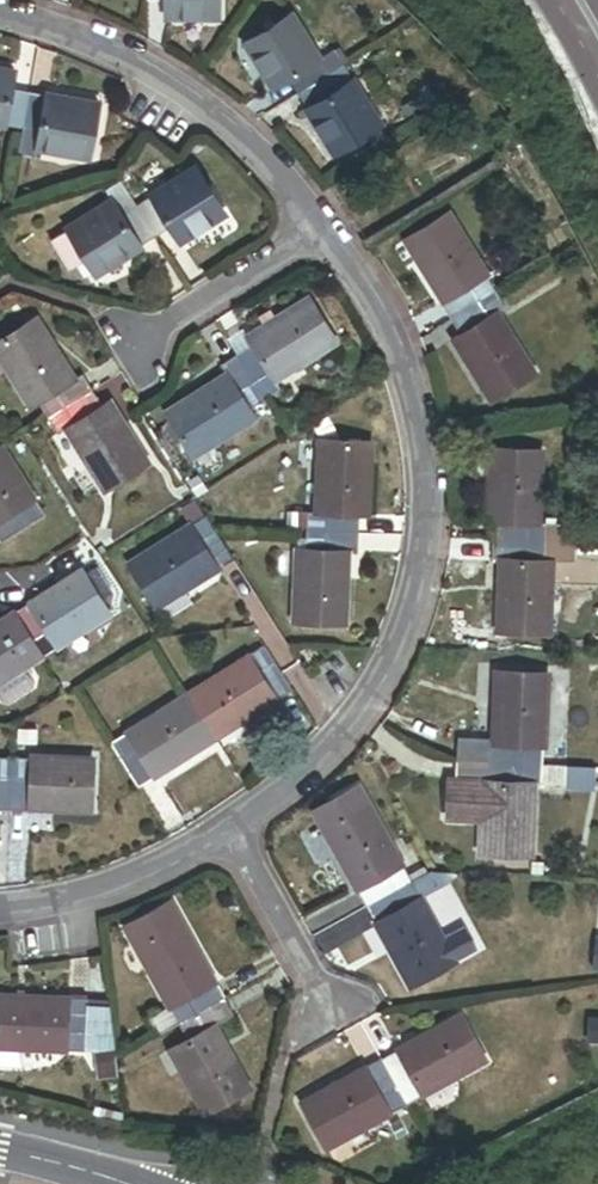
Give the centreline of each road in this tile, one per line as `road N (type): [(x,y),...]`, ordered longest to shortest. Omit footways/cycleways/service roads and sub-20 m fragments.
road 1 (residential): [(326,219),(408,366),(427,518),(396,651),(322,764),(239,838)]
road 2 (residential): [(0,23),(86,45),(200,100),(326,219)]
road 3 (residential): [(239,838),(143,883),(0,917)]
road 4 (residential): [(326,219),(161,326)]
road 5 (residential): [(239,838),(330,1011)]
road 6 (tertiary): [(125,1183),(0,1151)]

